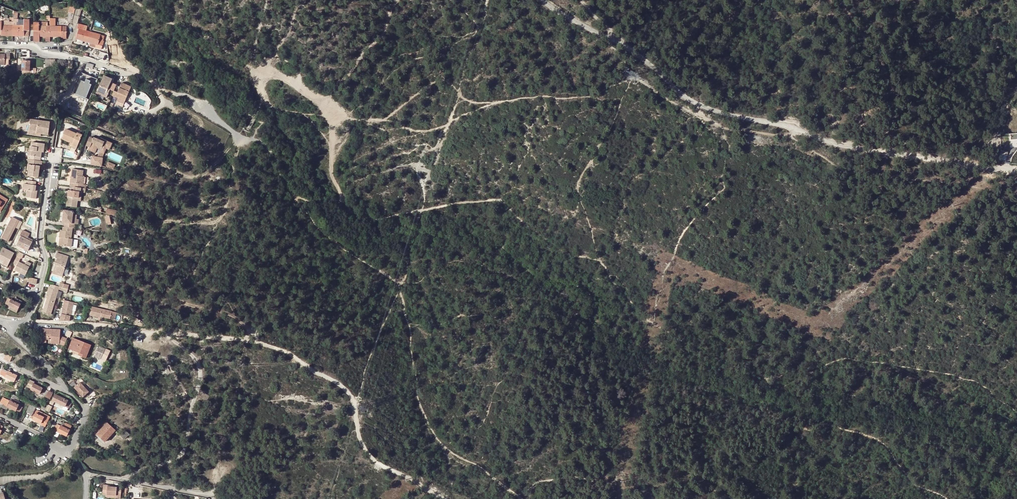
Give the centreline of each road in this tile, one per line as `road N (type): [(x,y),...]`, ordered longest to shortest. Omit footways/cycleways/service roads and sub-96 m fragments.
road 1 (track): [(1016,168),(845,146),(698,107),(629,50),(540,0)]
road 2 (residential): [(0,45),(113,68),(213,120)]
road 3 (residential): [(52,155),(37,297)]

